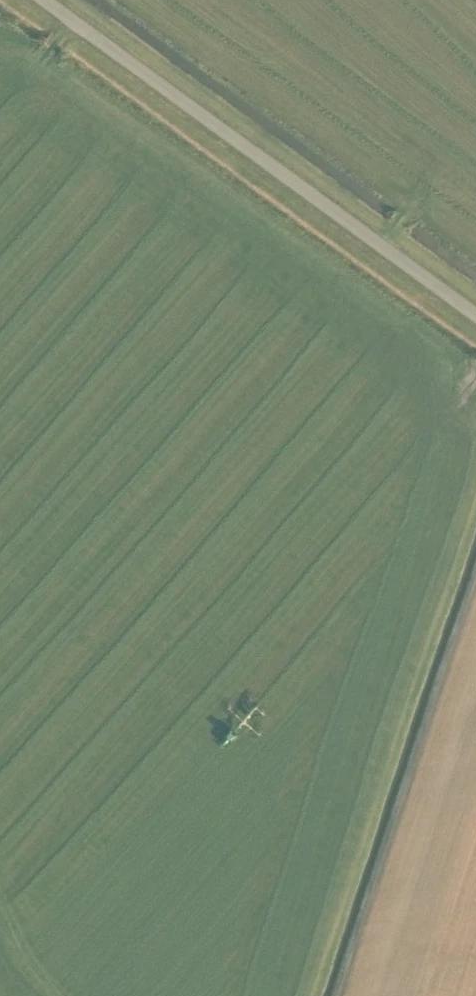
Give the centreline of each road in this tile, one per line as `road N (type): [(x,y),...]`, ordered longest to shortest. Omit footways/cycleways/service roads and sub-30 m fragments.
road 1 (unclassified): [(475,315),(43,0)]

